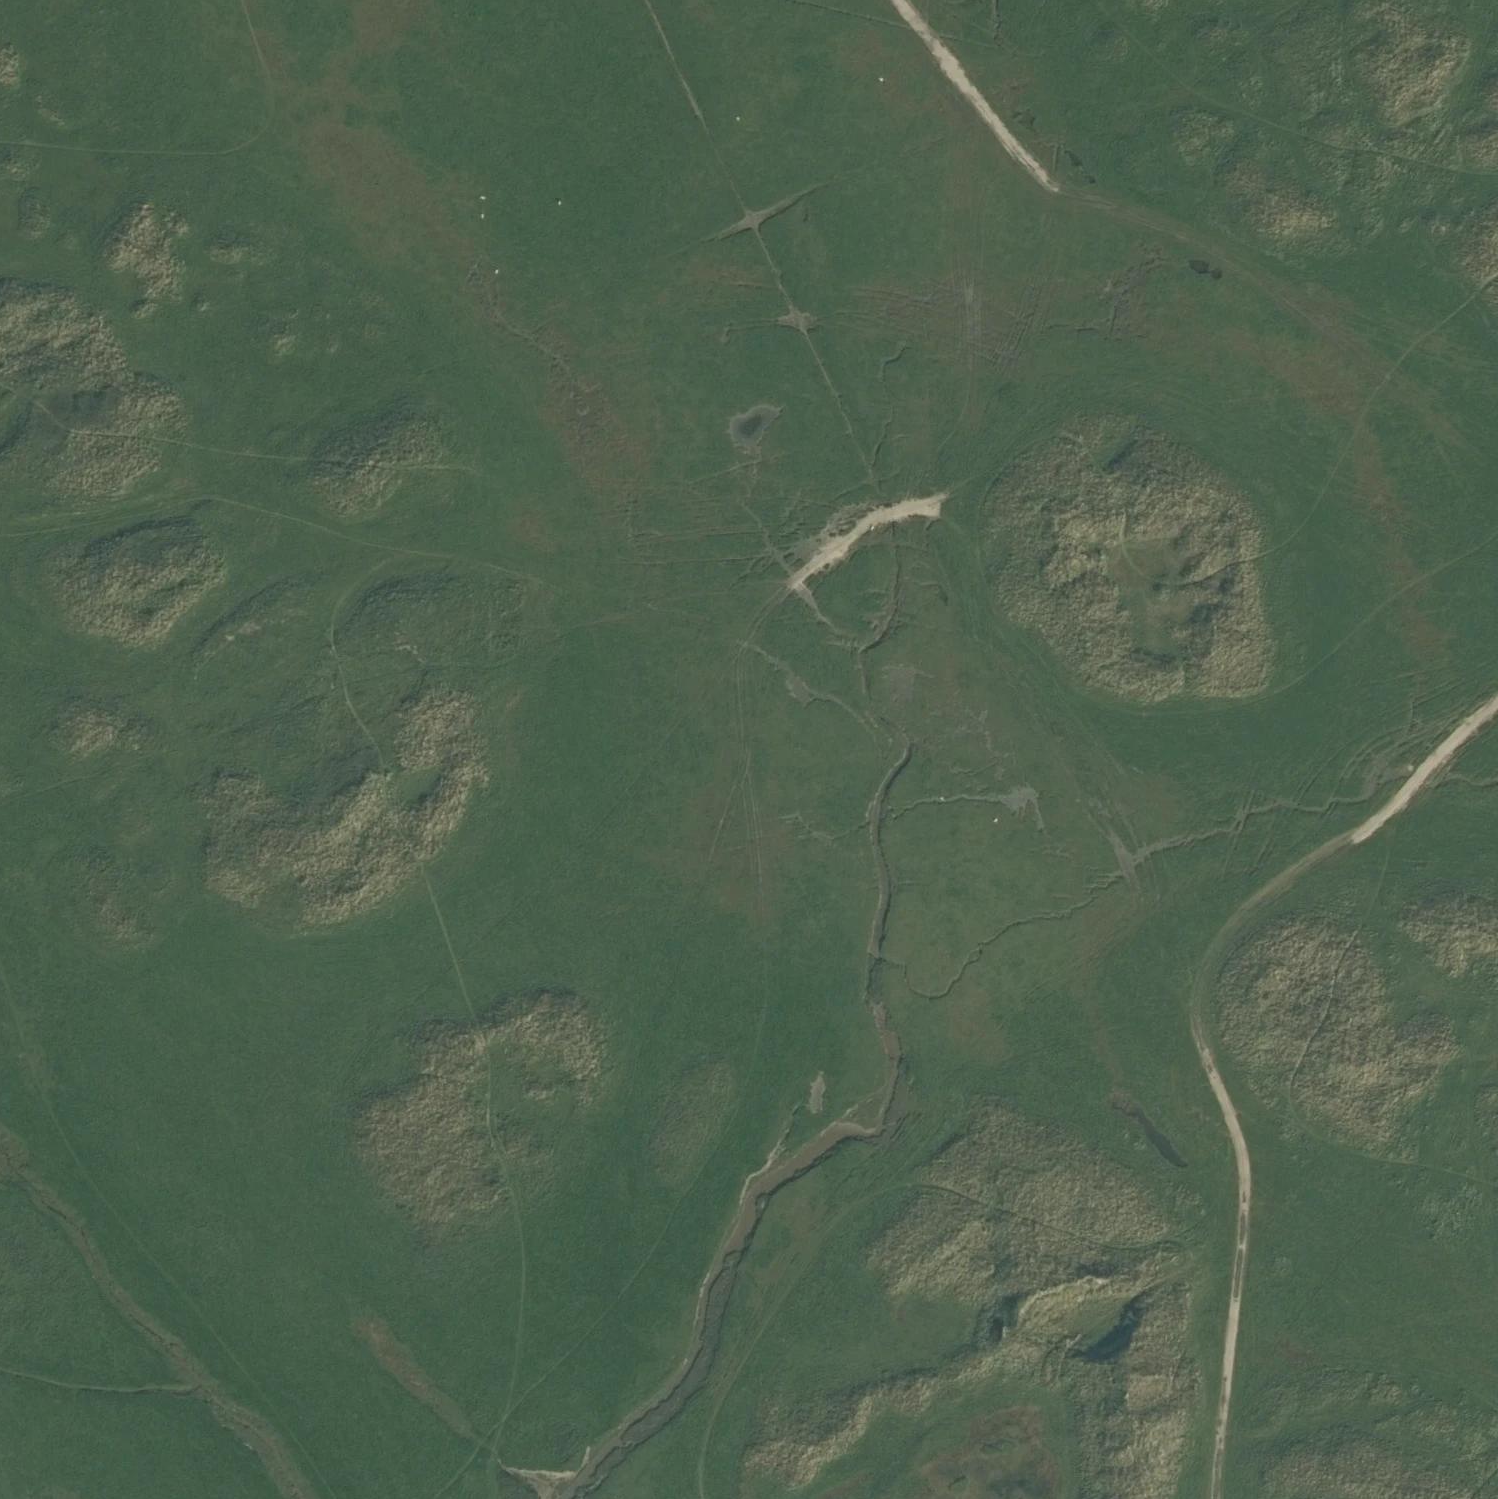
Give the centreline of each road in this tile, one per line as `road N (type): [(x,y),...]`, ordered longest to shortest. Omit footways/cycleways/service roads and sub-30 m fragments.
road 1 (track): [(903,0),(1025,157),(1052,175),(1009,359),(942,476),(948,545),(991,636),(1124,818),(1149,884),(1159,973),(1175,1014),(1214,1067)]
road 2 (track): [(814,547),(743,656),(764,892),(736,1129),(655,1263),(451,1498)]
road 3 (track): [(1497,702),(1378,821),(1291,879),(1201,964),(1191,1016),(1214,1067),(1263,1127),(1276,1183),(1236,1299),(1214,1498)]
road 4 (track): [(814,547),(716,566),(642,568),(582,566),(439,539),(334,552),(258,584),(156,659),(0,710)]
road 5 (track): [(1497,398),(1222,426),(1070,454),(940,500)]
road 6 (track): [(814,547),(940,500)]

